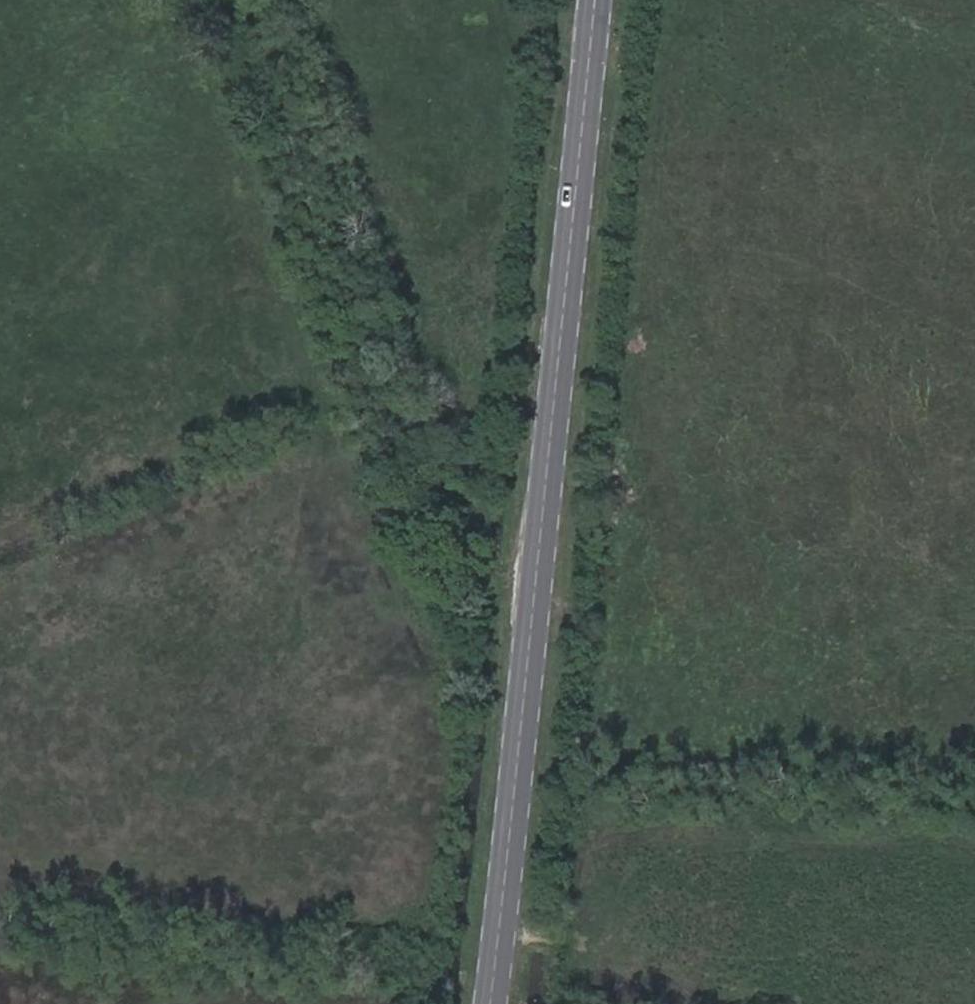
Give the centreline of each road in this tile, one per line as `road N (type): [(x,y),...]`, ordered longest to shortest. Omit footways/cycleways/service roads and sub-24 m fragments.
road 1 (tertiary): [(598,0),(492,1003)]

